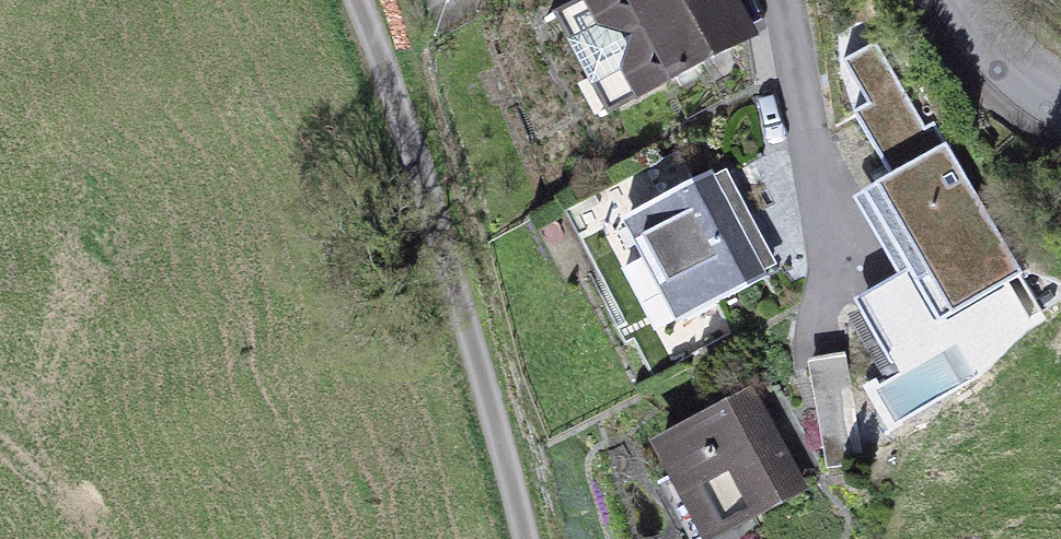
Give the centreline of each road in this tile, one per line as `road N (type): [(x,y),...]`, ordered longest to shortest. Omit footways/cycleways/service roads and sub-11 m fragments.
road 1 (track): [(415,162),(503,428),(527,538)]
road 2 (residential): [(359,0),(415,162)]
road 3 (residential): [(957,0),(981,39),(1060,105)]

